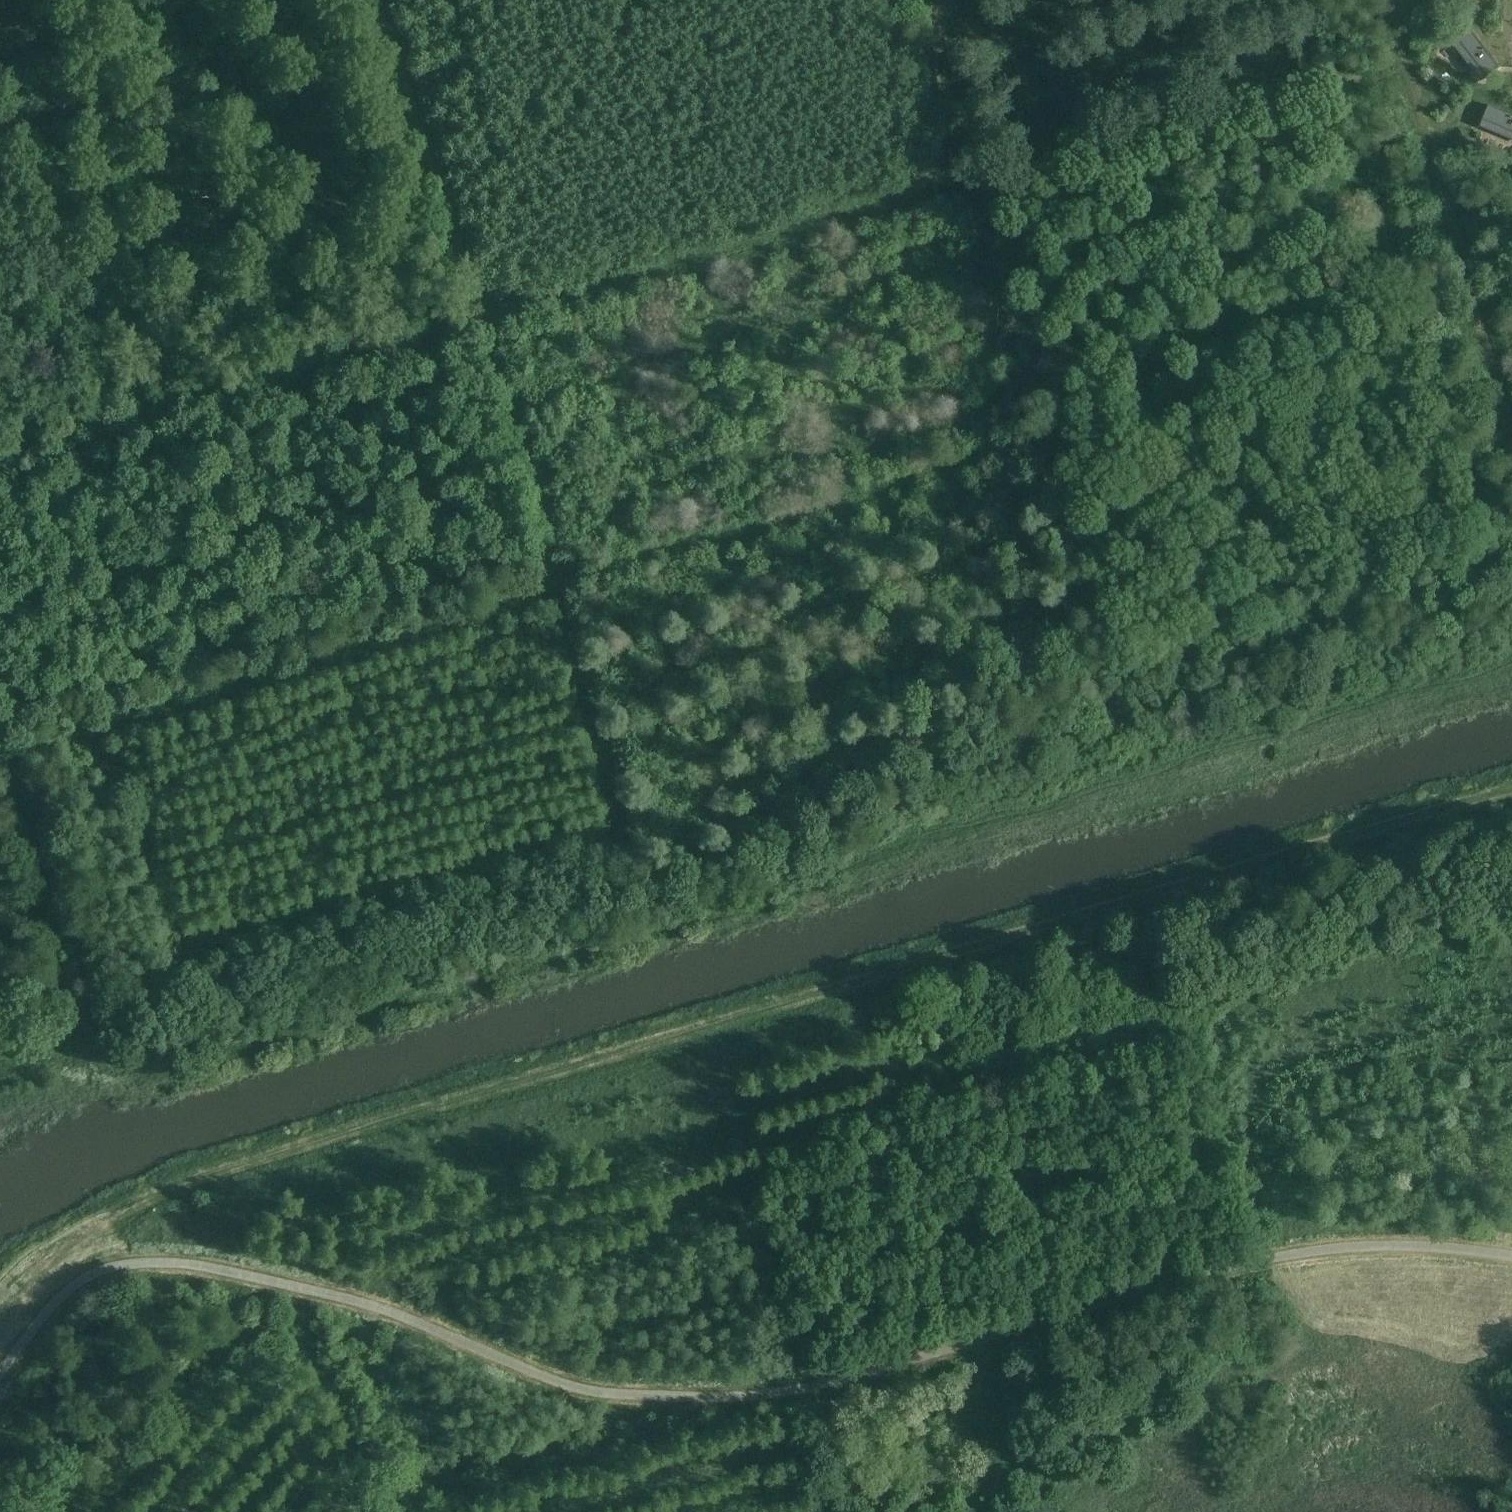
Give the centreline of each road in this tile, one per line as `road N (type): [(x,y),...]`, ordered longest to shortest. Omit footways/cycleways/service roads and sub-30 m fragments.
road 1 (track): [(0,462),(482,322),(386,0)]

